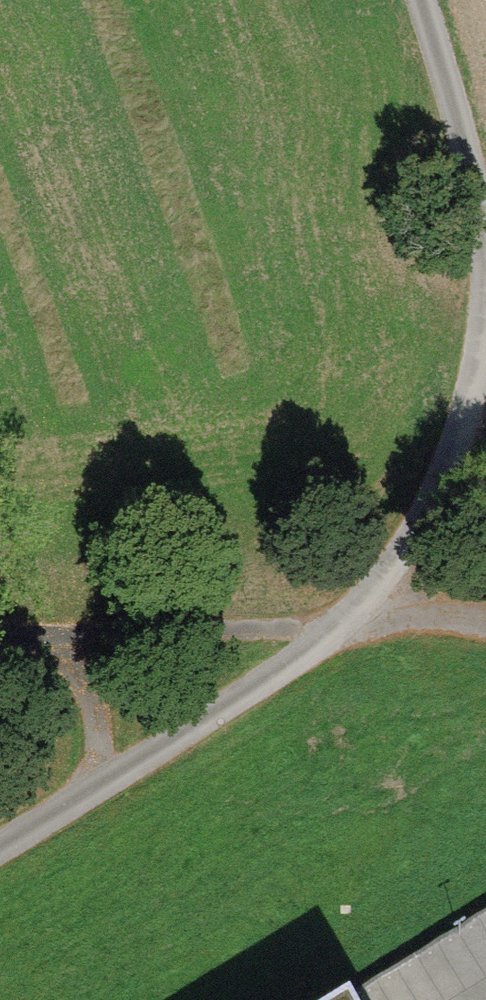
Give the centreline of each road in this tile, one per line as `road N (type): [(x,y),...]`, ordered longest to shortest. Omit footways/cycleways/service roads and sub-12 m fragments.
road 1 (track): [(485,349),(455,459),(410,544),(350,625)]
road 2 (track): [(417,0),(485,237)]
road 3 (track): [(350,625),(427,613),(485,622)]

